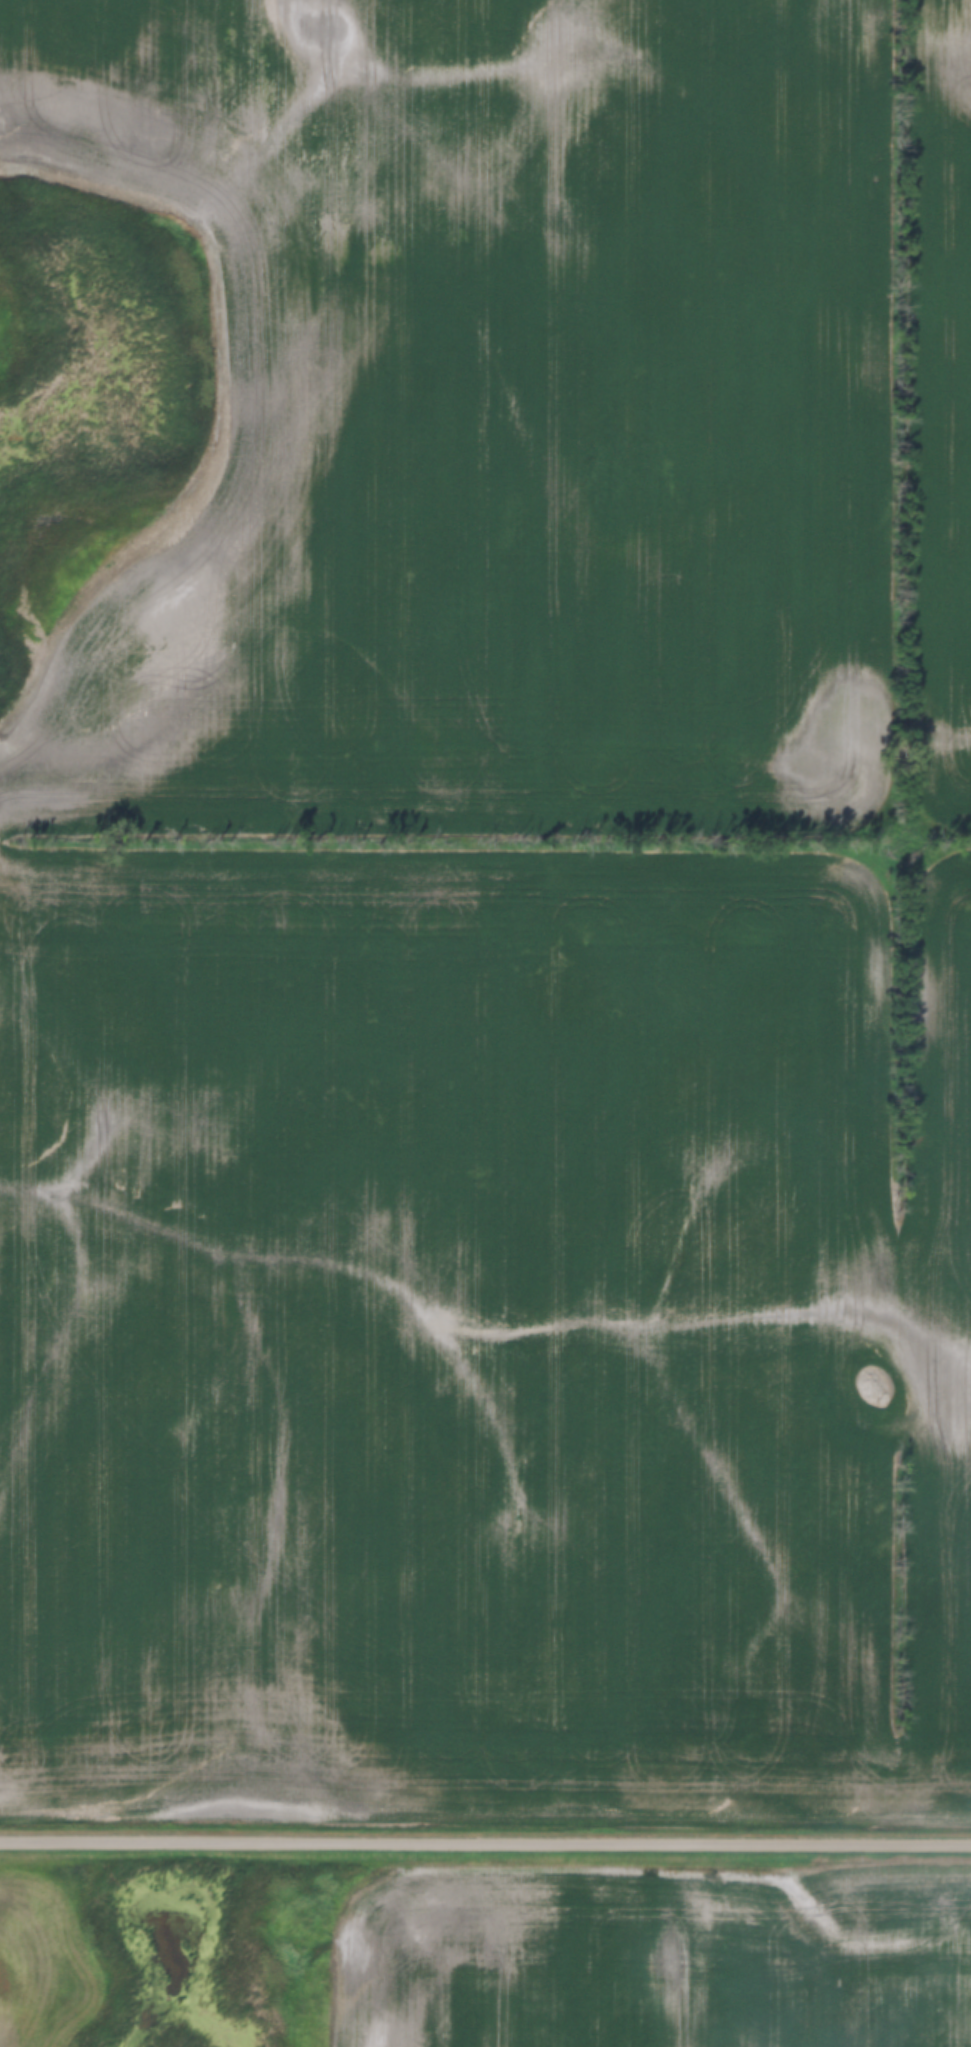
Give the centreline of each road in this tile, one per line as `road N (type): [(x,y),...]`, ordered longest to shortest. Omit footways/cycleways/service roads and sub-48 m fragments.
road 1 (residential): [(970,1848),(0,1847)]

